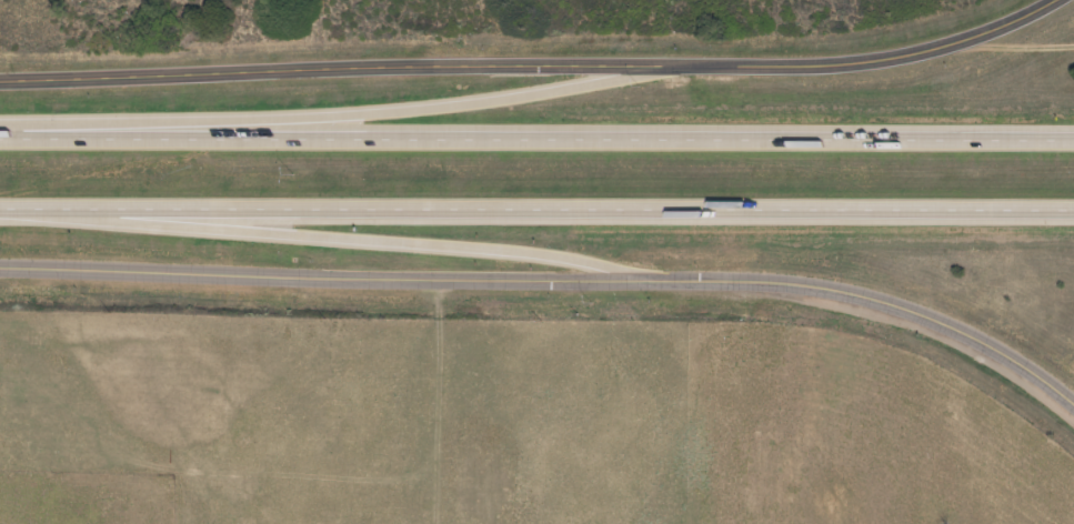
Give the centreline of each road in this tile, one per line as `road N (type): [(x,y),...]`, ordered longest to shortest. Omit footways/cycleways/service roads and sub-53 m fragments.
road 1 (motorway): [(0,204),(1073,209)]
road 2 (motorway): [(1073,131),(0,134)]
road 3 (motorway): [(641,61),(600,79),(500,99),(0,132)]
road 4 (motorway): [(0,207),(520,252),(638,278)]
road 5 (tertiary): [(0,76),(378,60),(641,61)]
road 6 (tertiary): [(0,265),(638,278)]
road 7 (tertiary): [(1073,400),(1003,349),(877,298),(753,279),(638,278)]
road 8 (tertiary): [(641,61),(905,50),(980,29),(1039,0)]

